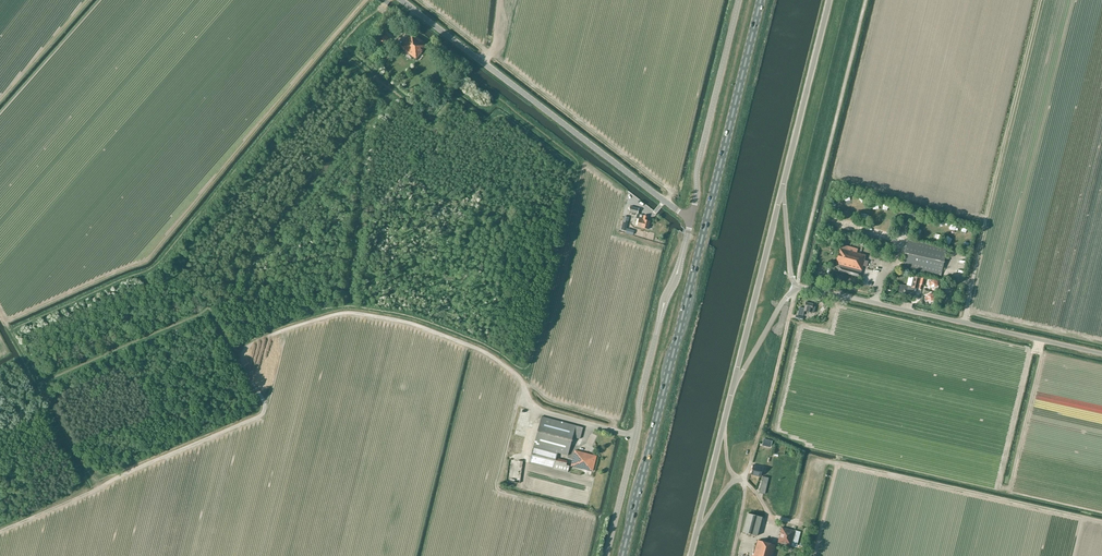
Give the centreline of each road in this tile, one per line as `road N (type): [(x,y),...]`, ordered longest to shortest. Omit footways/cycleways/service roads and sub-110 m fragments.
road 1 (primary): [(623,555),(761,0)]
road 2 (track): [(98,489),(261,415),(245,349),(338,314),(407,322),(471,346),(524,388)]
road 3 (unclassified): [(692,217),(401,0)]
road 4 (unclassified): [(607,555),(663,305),(692,217)]
road 5 (unclassified): [(1101,353),(797,288)]
road 6 (track): [(0,312),(98,489),(0,532)]
road 7 (unclassified): [(692,217),(739,0)]
road 8 (unclassified): [(734,382),(782,189)]
road 9 (track): [(742,479),(795,290)]
road 10 (unclassified): [(782,189),(829,0)]
road 11 (unclassified): [(691,555),(734,382)]

